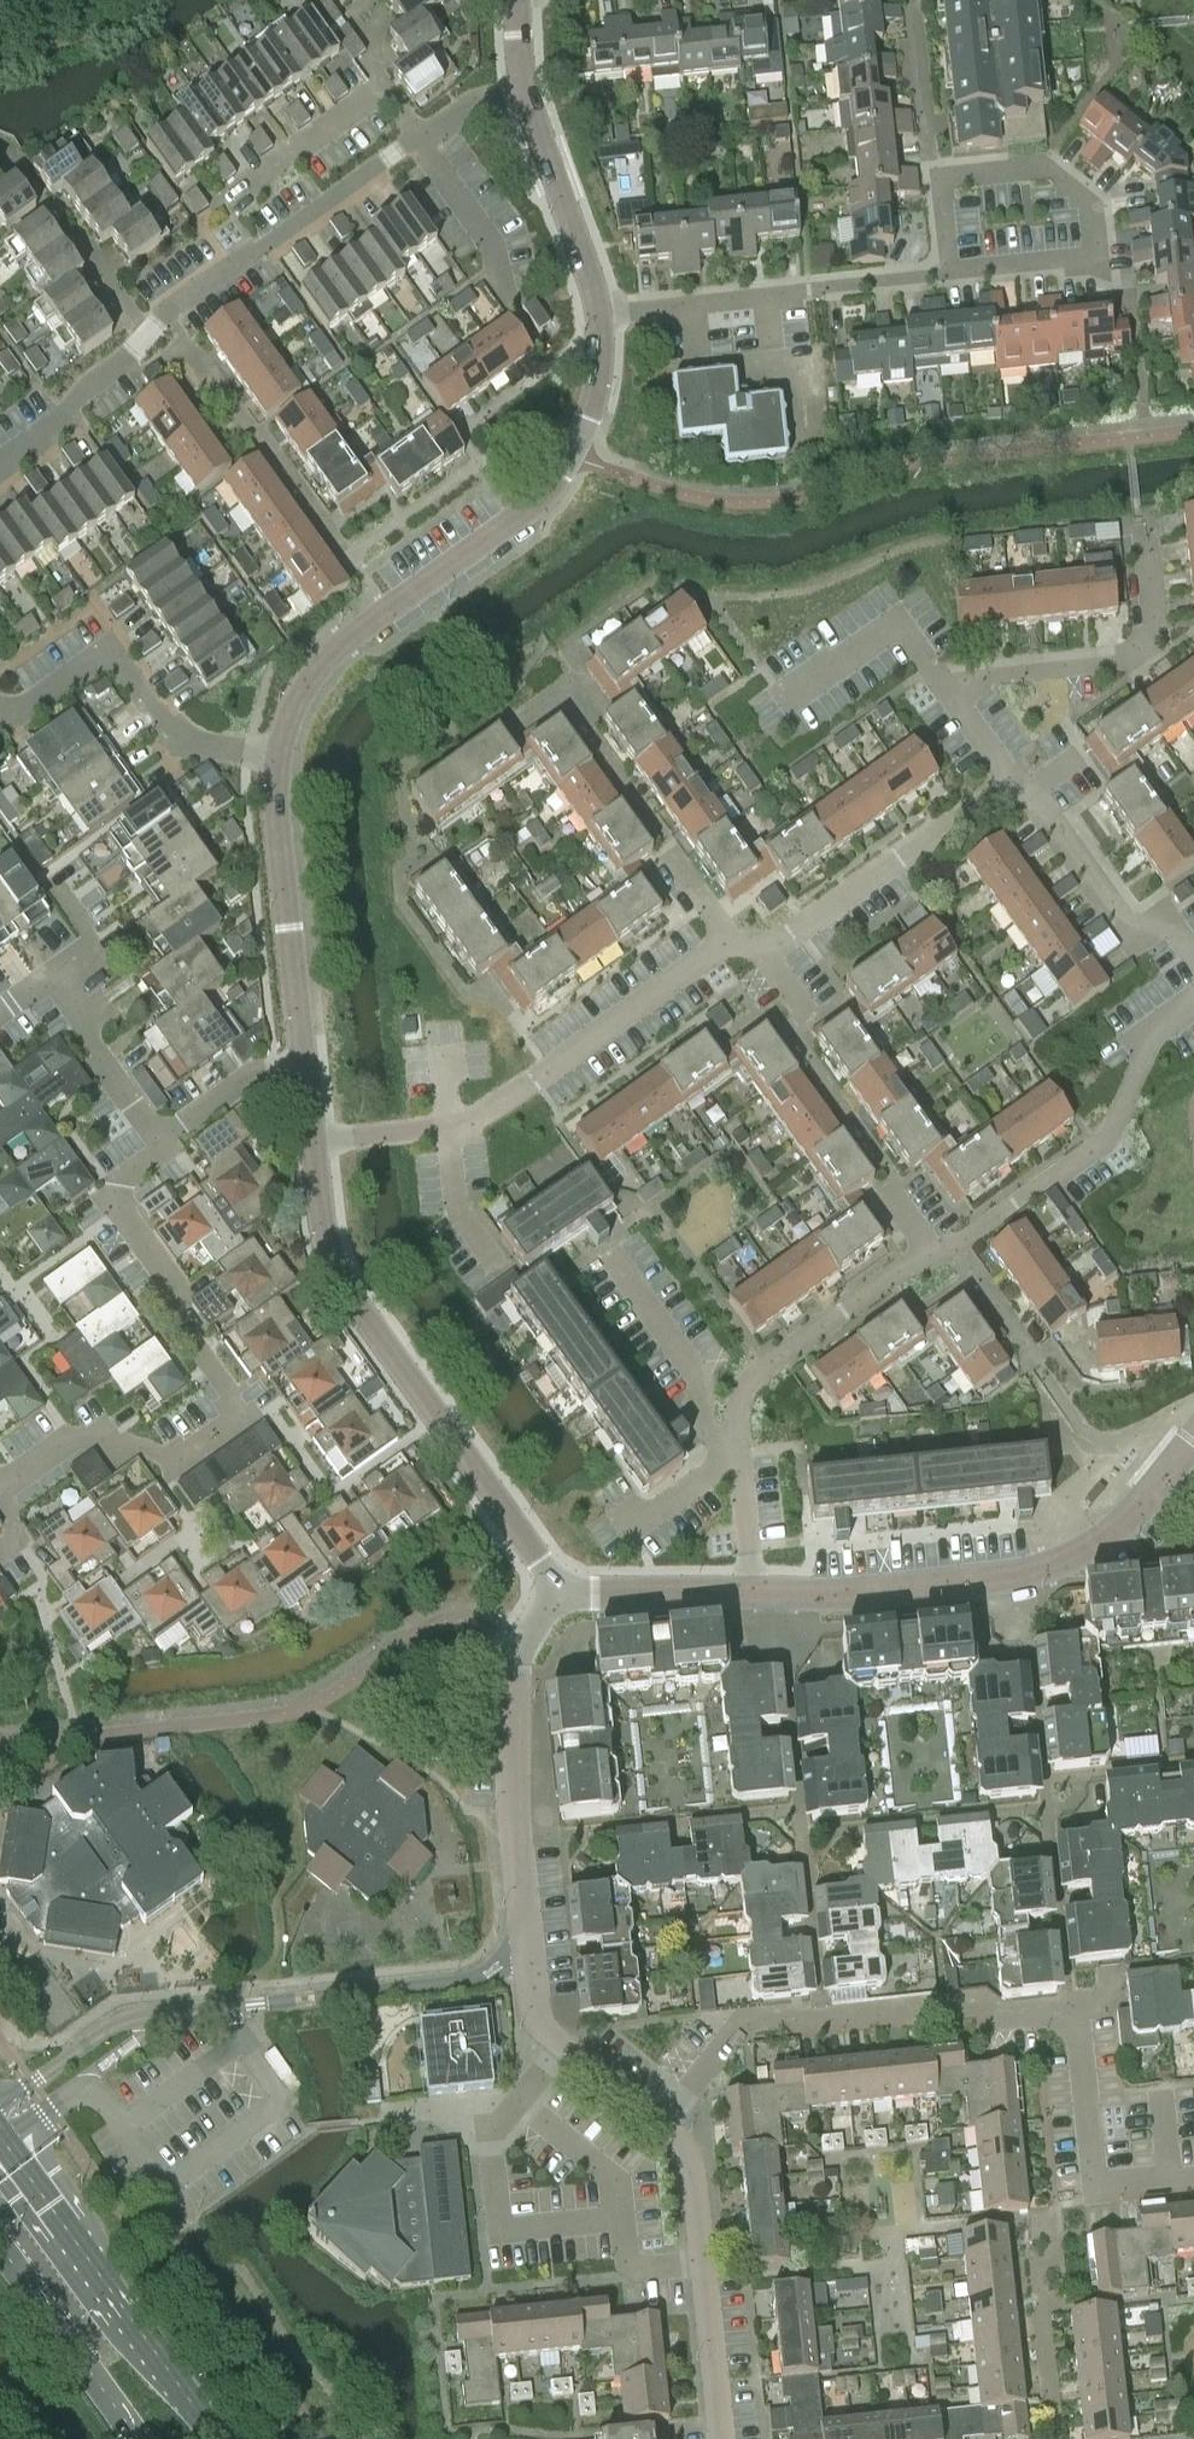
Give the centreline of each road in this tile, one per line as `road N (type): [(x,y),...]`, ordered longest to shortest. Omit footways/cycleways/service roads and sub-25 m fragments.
road 1 (residential): [(160,1139),(157,1154),(119,1186),(121,1212),(170,1279),(171,1315),(242,1415),(180,1458),(72,1438),(0,1485)]
road 2 (tertiary): [(280,757),(306,687),(338,647),(498,536),(575,458),(598,385),(600,318)]
road 3 (tertiary): [(557,1588),(338,1272),(324,1239),(313,1143)]
road 4 (tertiary): [(752,1593),(824,1597),(1043,1571),(1114,1533),(1193,1440)]
road 5 (residential): [(657,2125),(729,2029),(964,2001),(997,2014),(1068,2008)]
road 6 (residential): [(930,1255),(1105,1143),(1149,1037),(1193,1004)]
road 7 (residential): [(528,1948),(514,1803),(512,1671),(557,1588)]
road 8 (residential): [(600,318),(953,273)]
road 9 (residential): [(953,273),(1094,256),(1089,202),(1043,166),(943,179)]
road 10 (residential): [(375,600),(169,313)]
road 11 (secondary): [(203,2438),(5,2146)]
road 12 (residential): [(280,757),(169,742),(108,652),(0,722)]
road 13 (residential): [(447,1129),(472,1123),(729,943)]
road 14 (tertiary): [(307,1066),(275,784),(280,757)]
road 15 (residential): [(764,953),(1016,777)]
road 16 (residential): [(169,313),(418,138)]
road 17 (residential): [(955,695),(989,678),(1130,662),(1156,636),(1151,556)]
road 18 (residential): [(737,1449),(736,1418),(755,1377),(930,1255)]
road 19 (residential): [(1193,2173),(1096,2184),(1079,2030),(1068,2008)]
road 20 (residential): [(1193,955),(1169,920),(1137,943),(1028,793)]
road 21 (residential): [(955,695),(901,617),(781,699)]
road 22 (tertiary): [(600,318),(525,96)]
road 23 (residential): [(615,1262),(702,1384),(700,1411),(713,1437),(737,1449)]
road 24 (residential): [(528,1948),(538,2024),(657,2125)]
road 25 (residential): [(0,468),(51,432),(169,313)]
road 26 (secondary): [(0,2256),(128,2438)]
road 27 (residential): [(418,138),(384,89),(254,185)]
road 28 (residential): [(160,1139),(101,1063),(56,974)]
road 29 (tertiary): [(557,1588),(752,1593)]
road 30 (residential): [(509,299),(493,245),(418,138)]
road 31 (residential): [(701,2270),(717,2438)]
road 32 (residential): [(307,1066),(247,1077),(160,1139)]
road 33 (residential): [(657,2125),(688,2153),(701,2270)]
road 34 (residential): [(491,1258),(457,1206),(447,1129)]
road 35 (residential): [(313,1143),(447,1129)]
road 36 (residential): [(634,1530),(709,1473),(738,1471)]
road 37 (residential): [(752,1593),(738,1471)]

